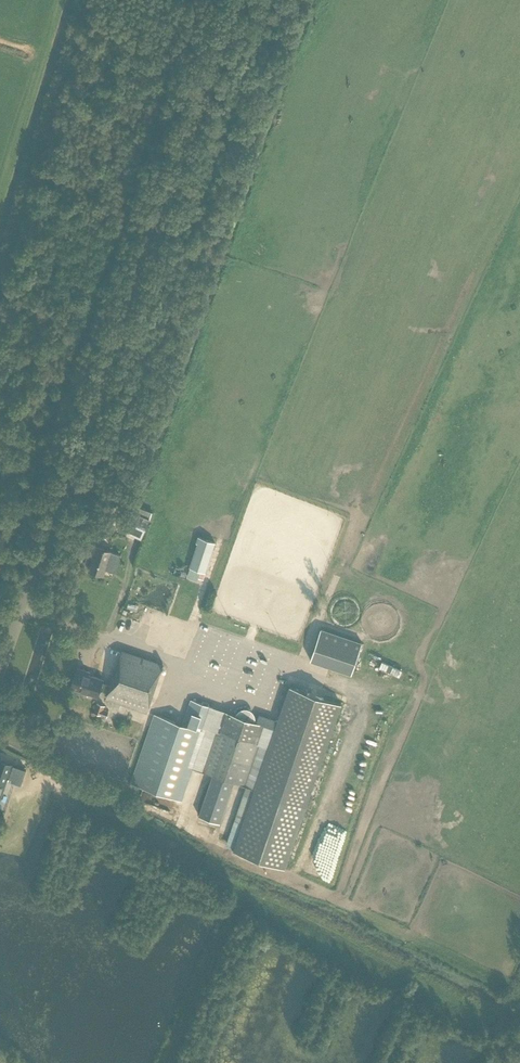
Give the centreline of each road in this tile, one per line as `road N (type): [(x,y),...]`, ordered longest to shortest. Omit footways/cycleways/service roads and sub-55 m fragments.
road 1 (unclassified): [(0,667),(226,0)]

